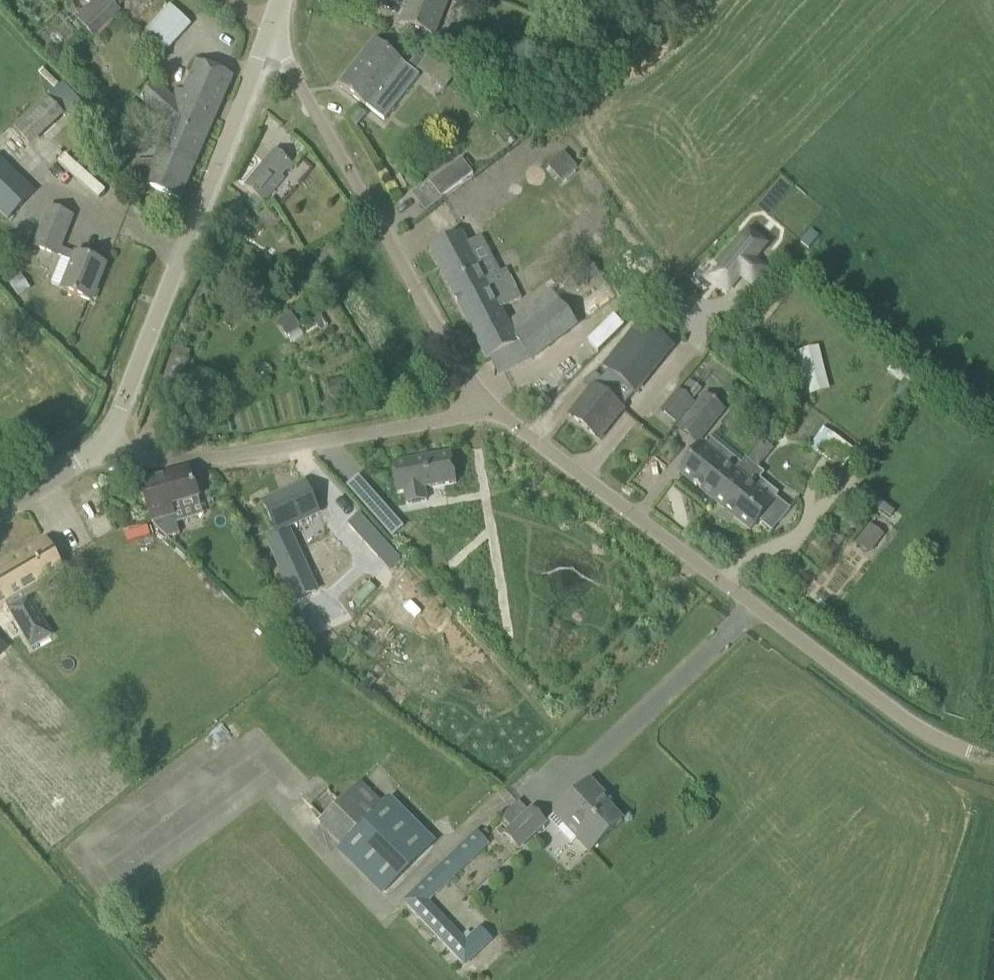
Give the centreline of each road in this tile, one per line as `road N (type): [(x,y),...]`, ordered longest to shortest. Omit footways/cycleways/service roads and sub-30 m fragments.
road 1 (unclassified): [(485,407),(924,733),(967,753)]
road 2 (residential): [(100,447),(267,29)]
road 3 (residential): [(485,407),(267,29)]
road 4 (unclassified): [(100,447),(193,465),(485,407)]

